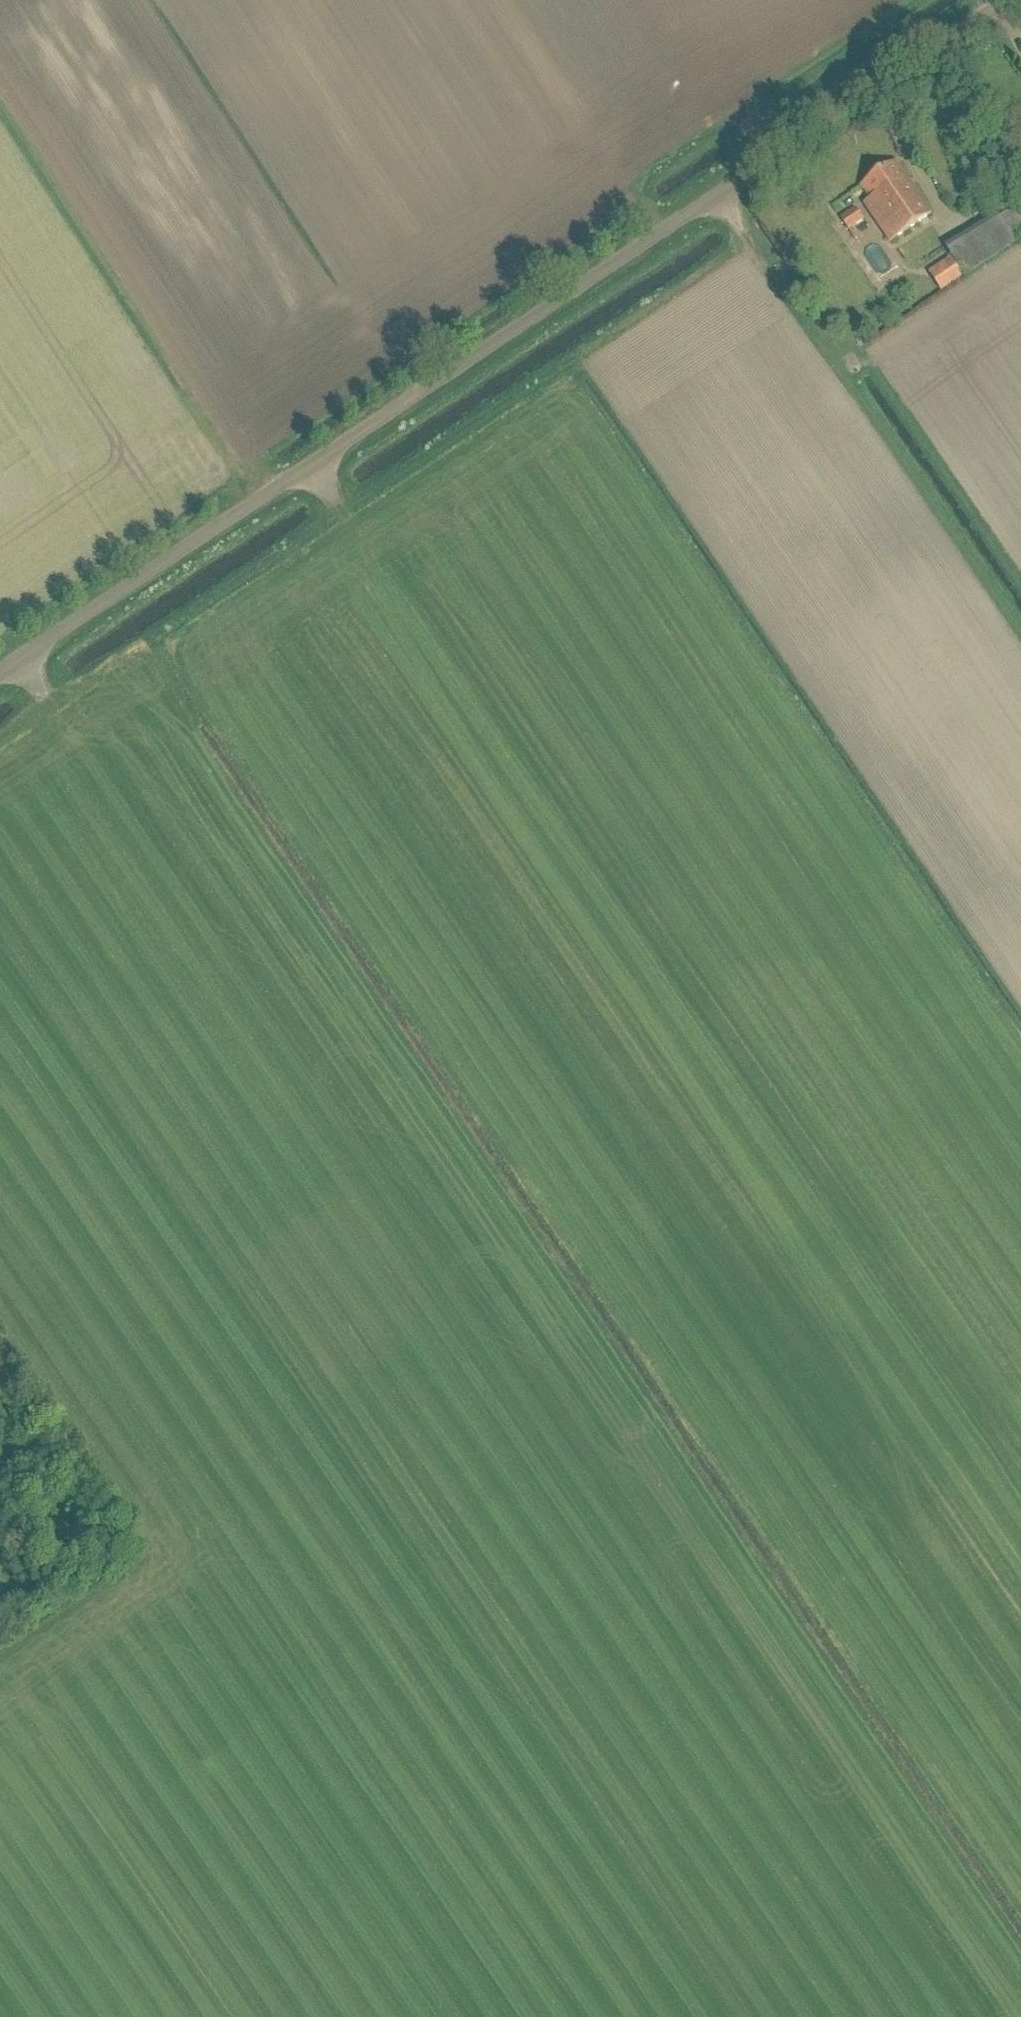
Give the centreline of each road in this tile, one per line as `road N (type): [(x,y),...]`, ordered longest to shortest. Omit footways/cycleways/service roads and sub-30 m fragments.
road 1 (unclassified): [(0,671),(1008,0)]

